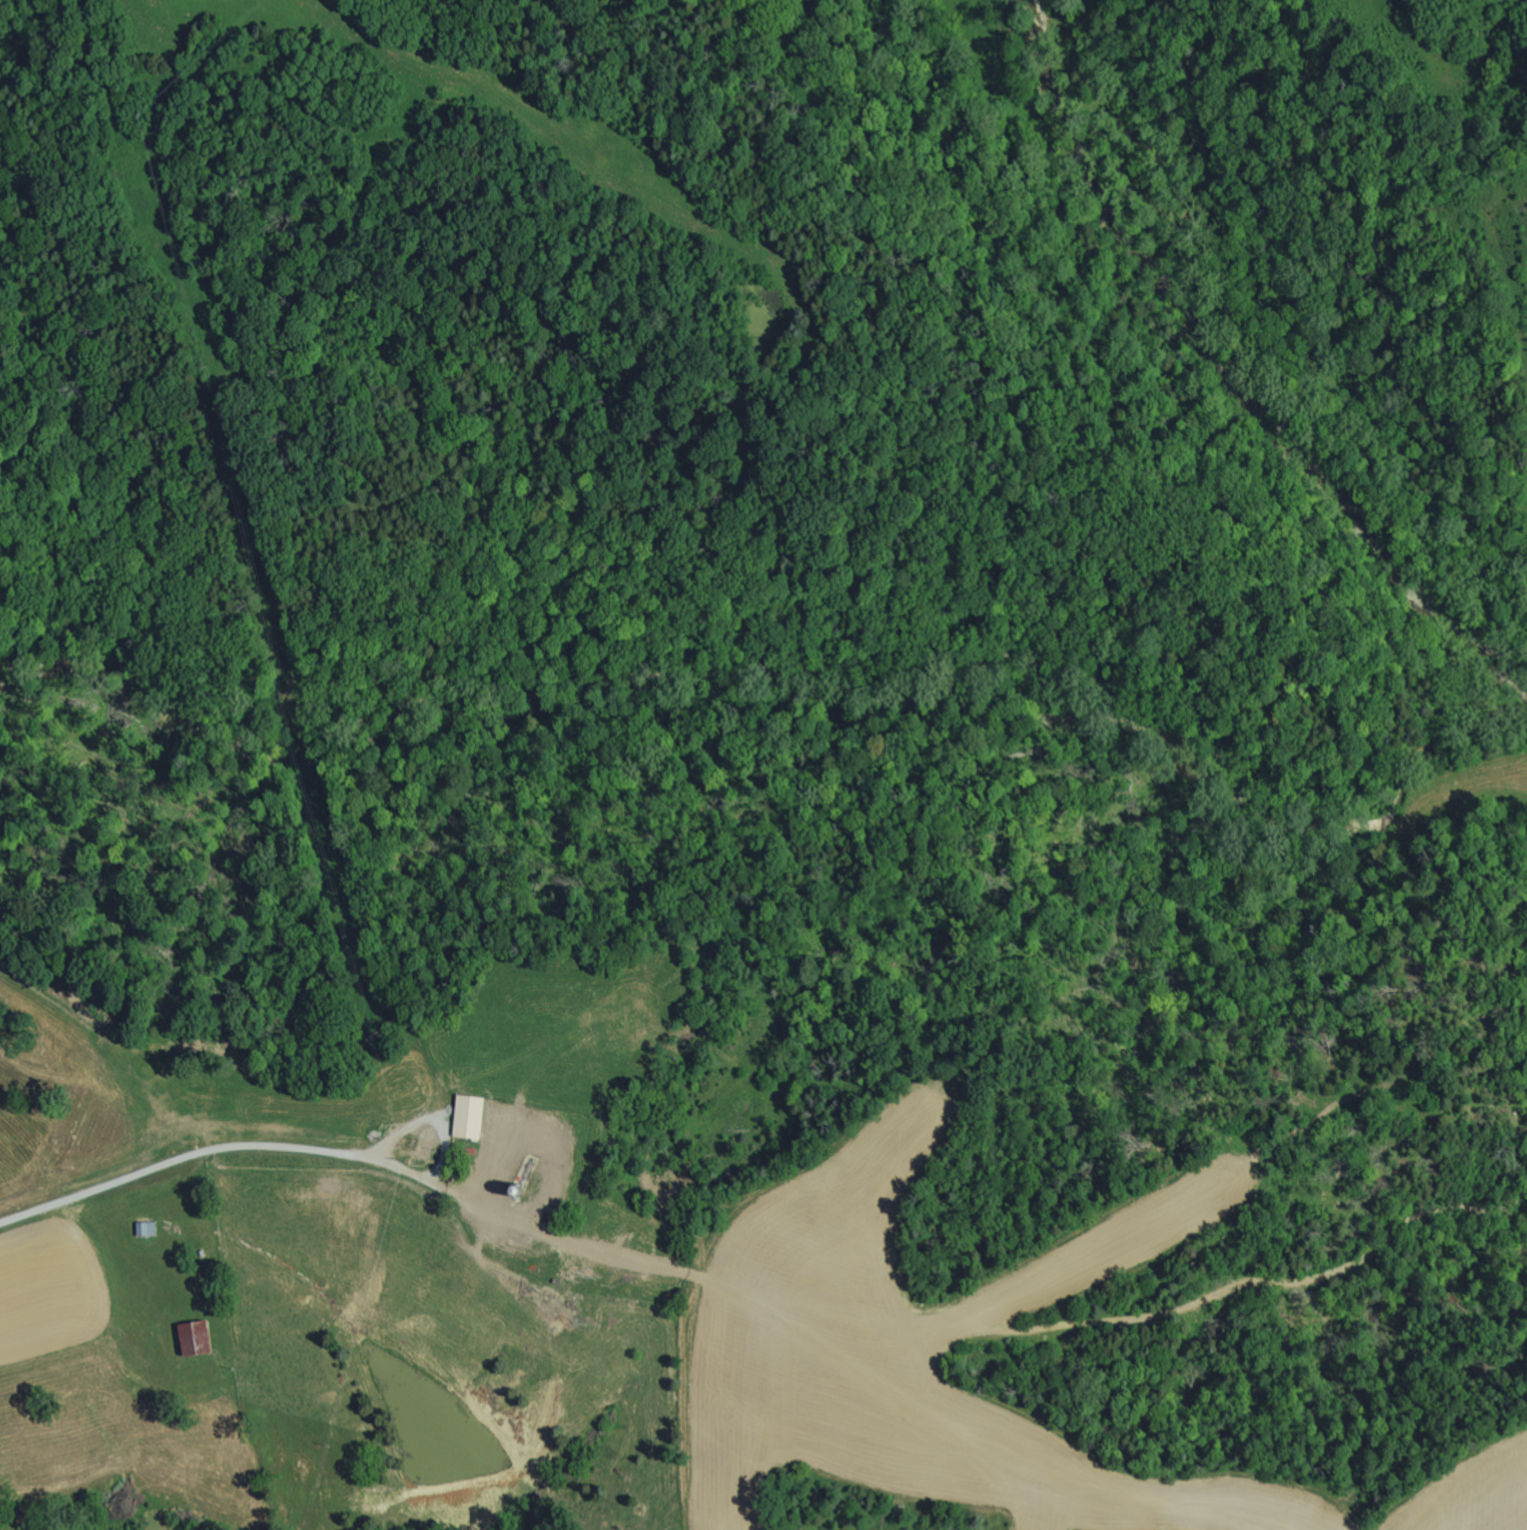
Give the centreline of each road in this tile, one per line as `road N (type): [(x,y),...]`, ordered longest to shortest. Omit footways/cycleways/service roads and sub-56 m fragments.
road 1 (residential): [(0,1224),(203,1153)]

